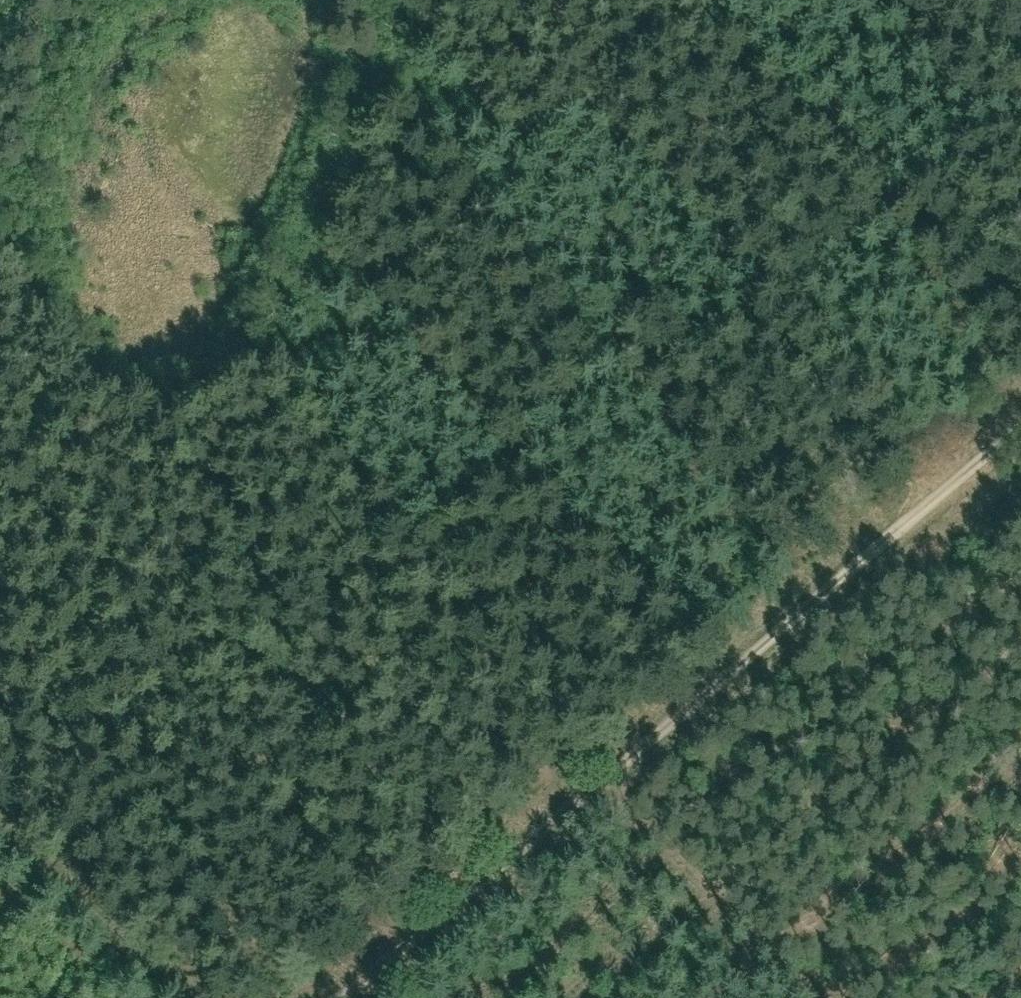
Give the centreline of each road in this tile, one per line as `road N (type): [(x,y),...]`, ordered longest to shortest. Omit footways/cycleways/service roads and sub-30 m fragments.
road 1 (track): [(1020,446),(380,997)]
road 2 (track): [(0,861),(165,997)]

